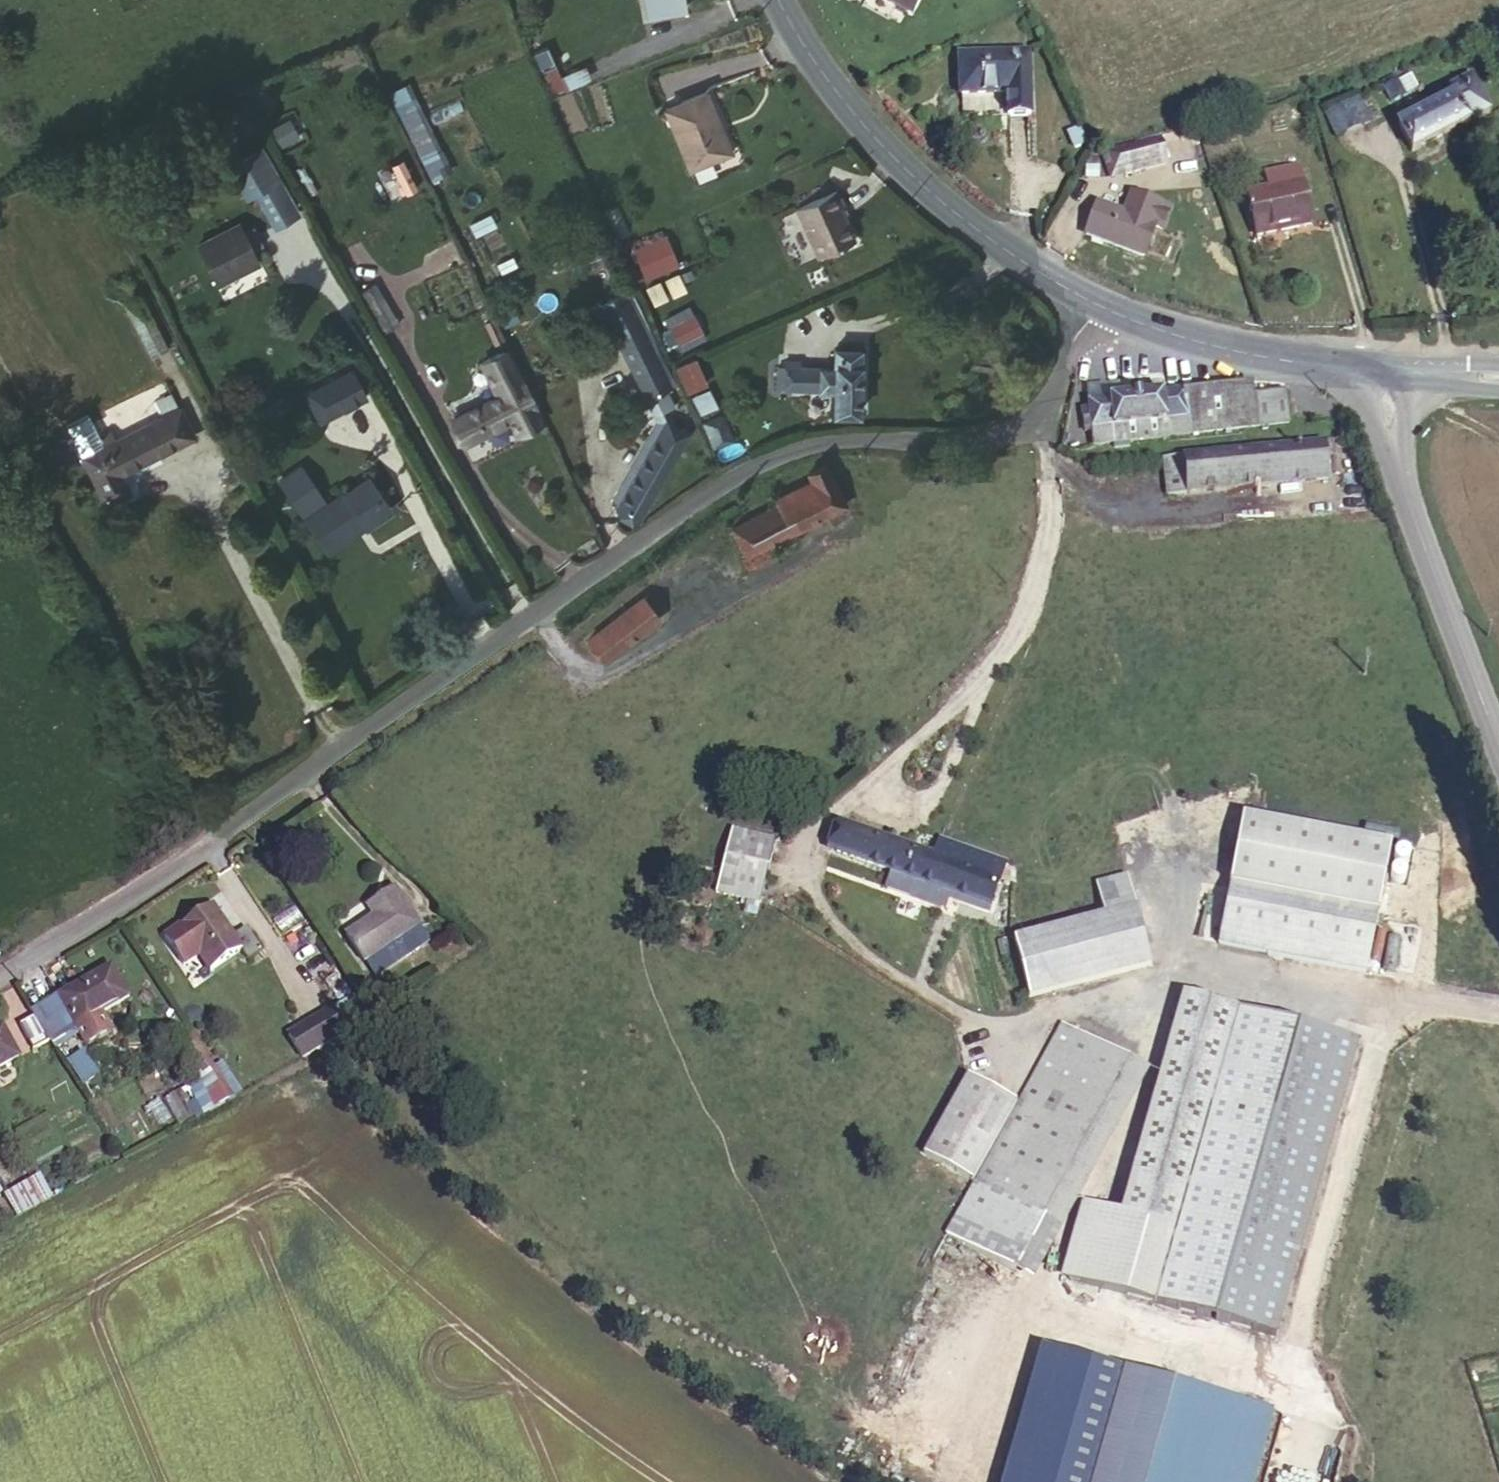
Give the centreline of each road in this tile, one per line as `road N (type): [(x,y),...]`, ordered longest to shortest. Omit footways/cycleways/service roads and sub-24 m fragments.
road 1 (unclassified): [(0,973),(57,943),(766,456),(845,437),(992,436),(1045,403),(1098,304)]
road 2 (secondary): [(1098,304),(936,196),(865,129),(811,59),(779,0)]
road 3 (secondary): [(1373,365),(1398,466),(1498,732)]
road 4 (secondary): [(1373,365),(1236,347),(1098,304)]
road 5 (tertiary): [(1498,376),(1373,365)]

